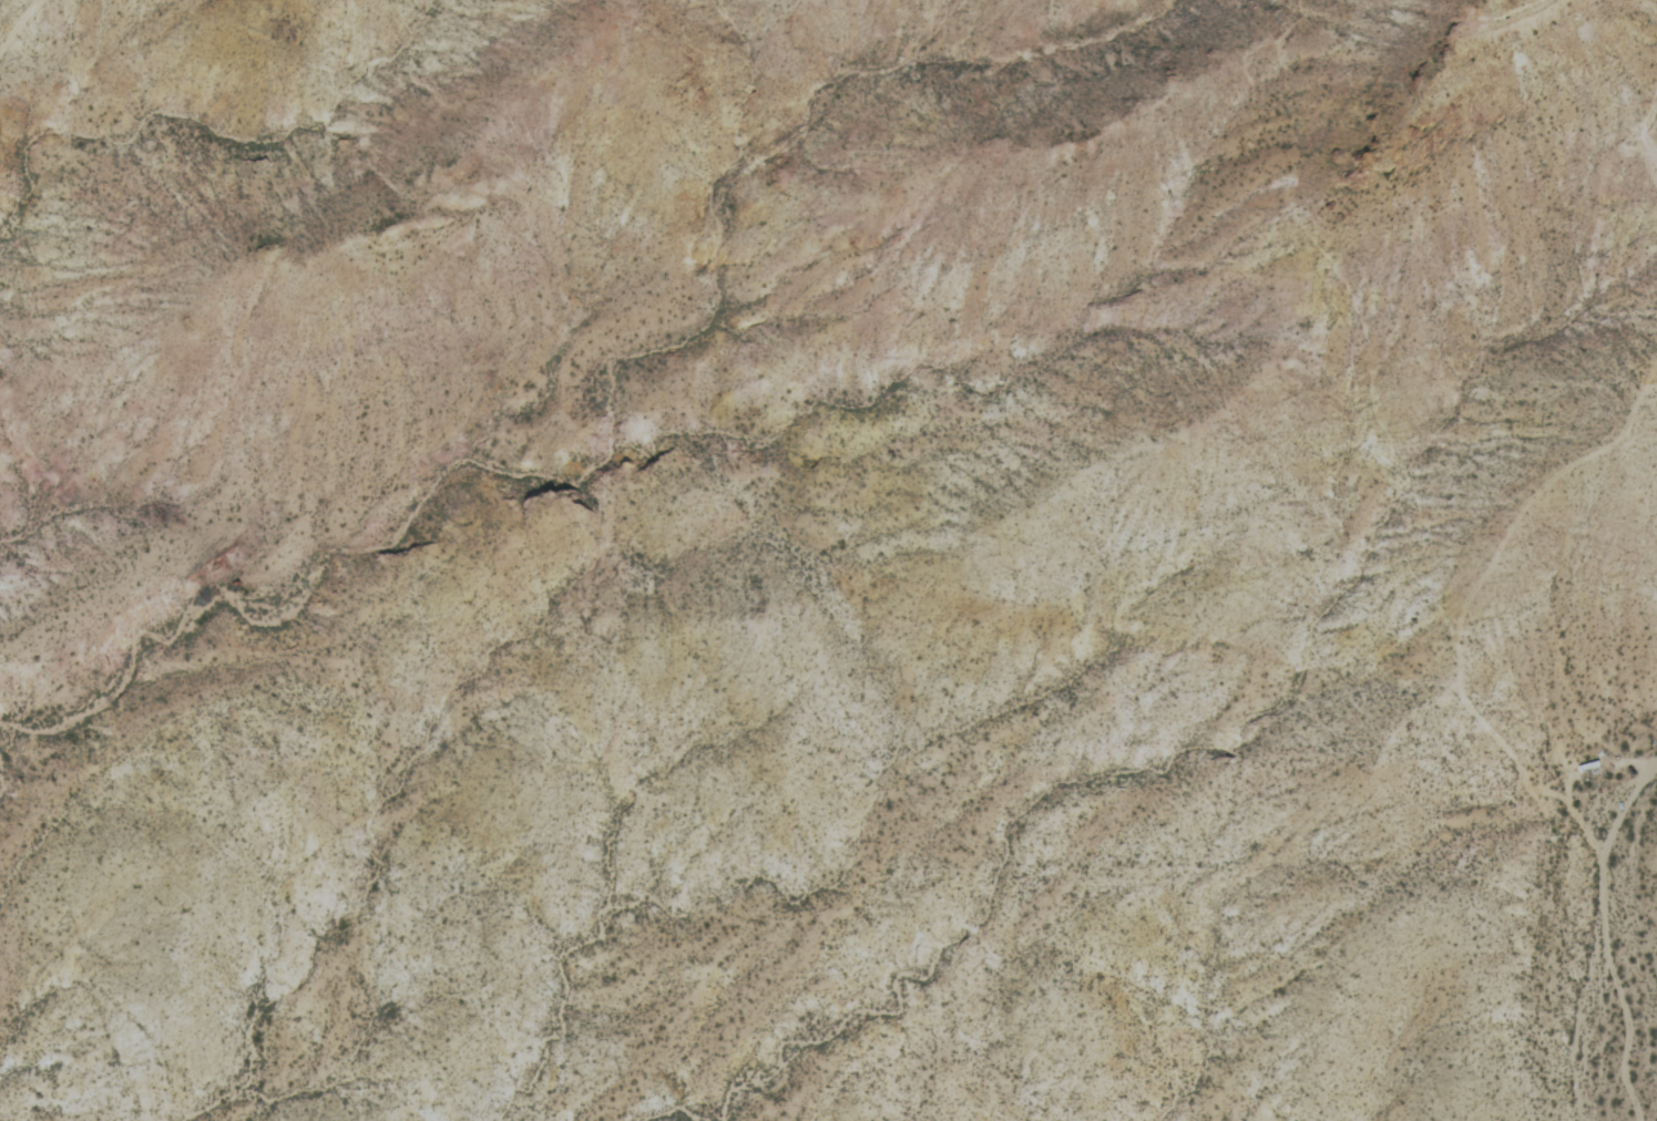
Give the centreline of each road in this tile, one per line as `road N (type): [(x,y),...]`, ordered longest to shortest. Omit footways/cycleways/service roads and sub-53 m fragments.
road 1 (track): [(1507,853),(1594,893),(1583,672),(1484,679),(1490,823),(1507,853)]
road 2 (track): [(1616,1120),(1594,893)]

